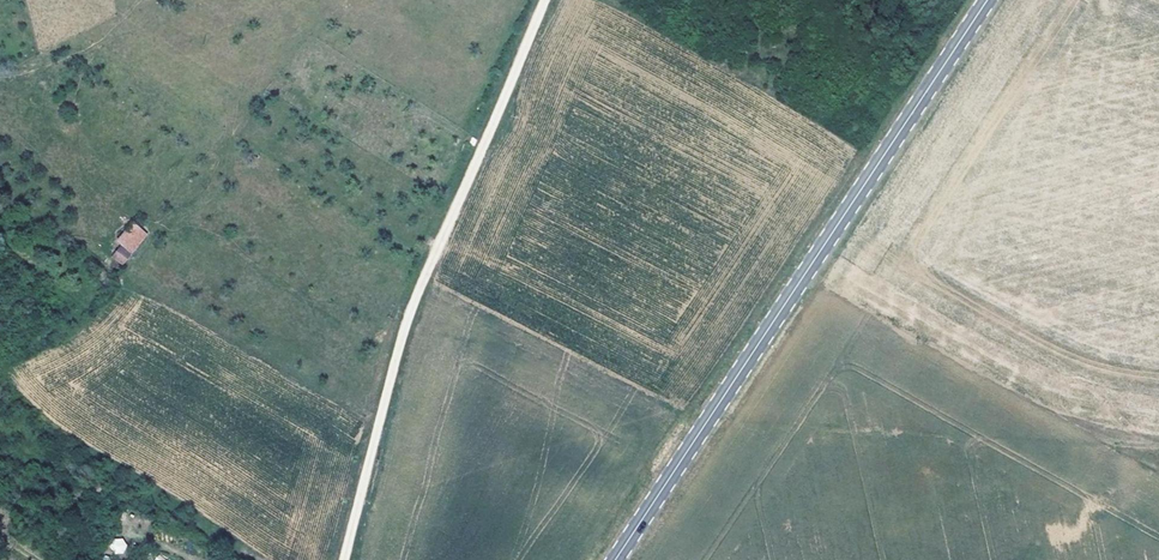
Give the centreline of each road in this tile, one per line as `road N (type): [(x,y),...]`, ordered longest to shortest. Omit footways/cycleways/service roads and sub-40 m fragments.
road 1 (secondary): [(991,0),(619,559)]
road 2 (track): [(542,0),(415,310),(338,559)]

